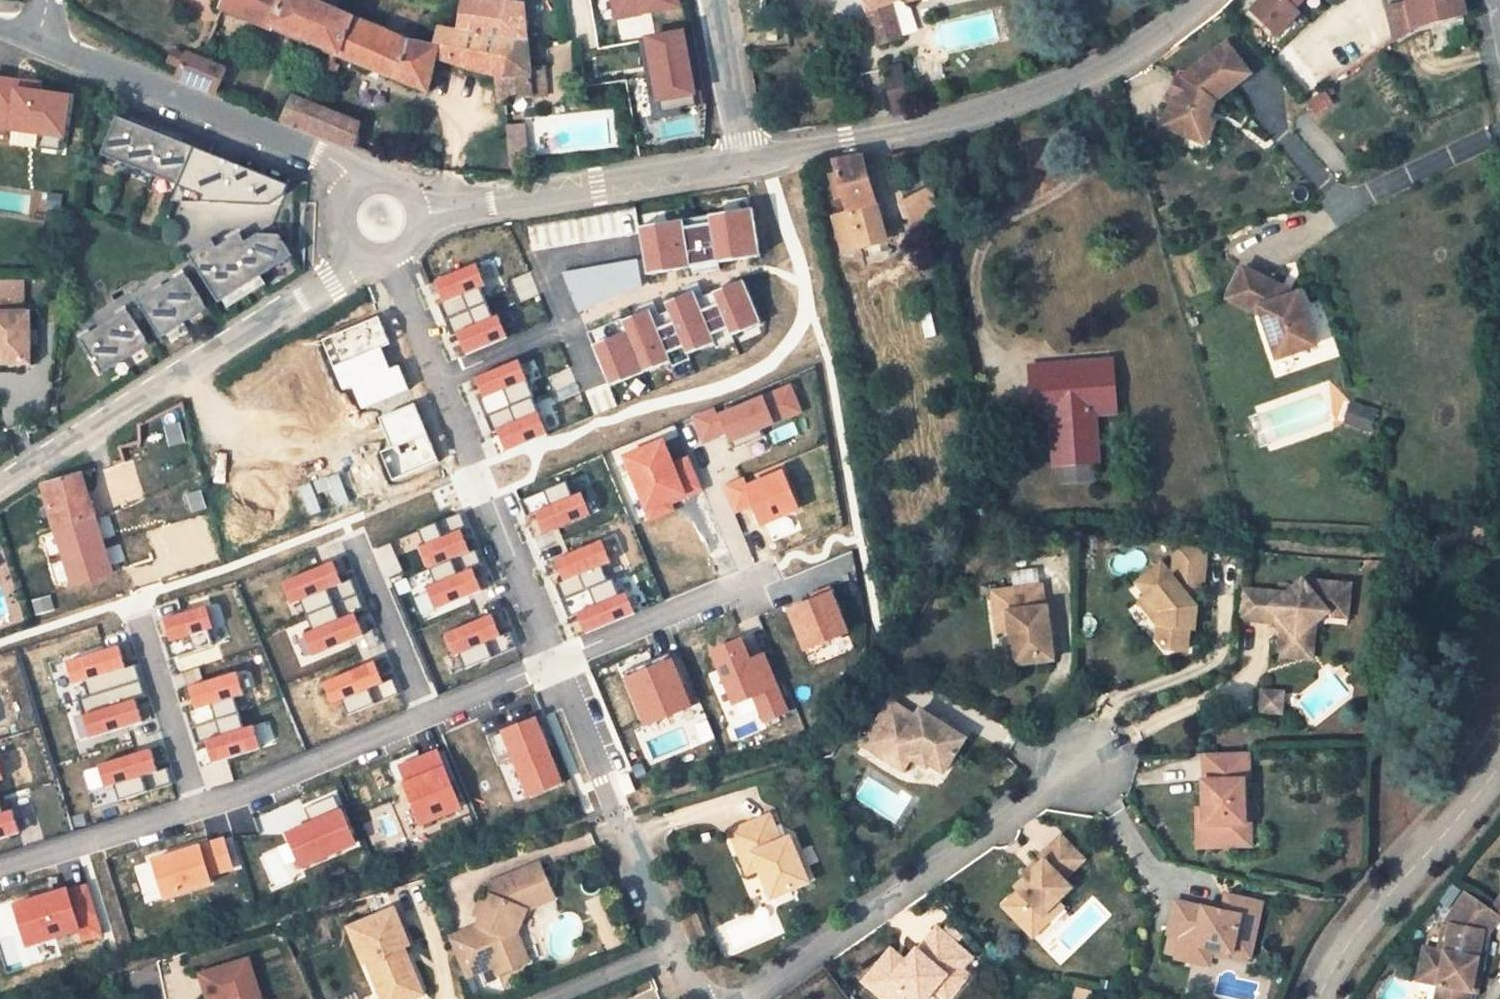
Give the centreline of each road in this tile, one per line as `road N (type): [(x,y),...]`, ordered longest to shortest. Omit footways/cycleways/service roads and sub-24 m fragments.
road 1 (residential): [(747,164),(1022,106),(1111,68),(1205,0)]
road 2 (residential): [(743,998),(1084,763)]
road 3 (residential): [(694,998),(556,660)]
road 4 (residential): [(417,215),(747,164)]
road 5 (residential): [(61,44),(129,69),(358,193)]
road 6 (residential): [(556,660),(442,378)]
road 7 (residential): [(1499,768),(1377,910),(1320,998)]
road 8 (residential): [(200,804),(427,714)]
road 9 (residential): [(0,493),(195,366)]
road 10 (residential): [(556,660),(768,574)]
road 11 (residential): [(200,804),(134,601)]
road 12 (residential): [(195,366),(351,265),(358,242)]
road 13 (residential): [(427,714),(346,522)]
road 14 (residential): [(718,0),(747,164)]
road 15 (residential): [(427,714),(556,660)]
road 16 (residential): [(442,378),(568,323)]
road 17 (residential): [(442,378),(396,250)]
road 18 (residential): [(90,840),(115,918),(142,961)]

